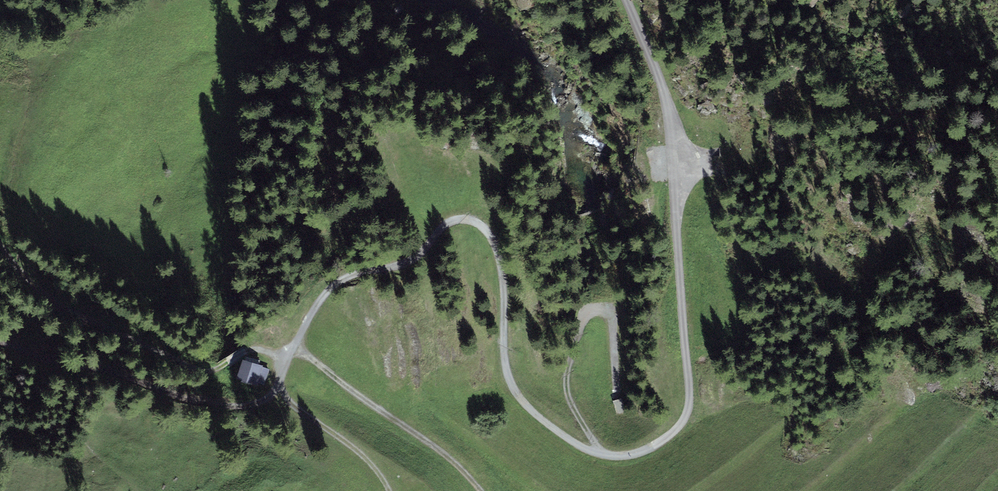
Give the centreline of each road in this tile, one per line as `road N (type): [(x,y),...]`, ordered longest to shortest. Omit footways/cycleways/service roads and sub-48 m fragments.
road 1 (track): [(0,247),(60,304),(191,368),(215,369),(258,348),(283,365),(274,392),(257,405),(223,406),(56,365),(0,341)]
road 2 (track): [(602,454),(550,426),(505,370),(504,263),(485,227),(468,219),(435,233),(419,257),(336,283),(314,308),(297,347),(279,355)]
road 3 (unclassified): [(625,0),(654,60),(671,125),(689,398),(684,420),(664,439),(637,454),(602,454)]
road 4 (track): [(297,347),(481,490)]
road 5 (track): [(274,392),(360,452),(388,490)]

